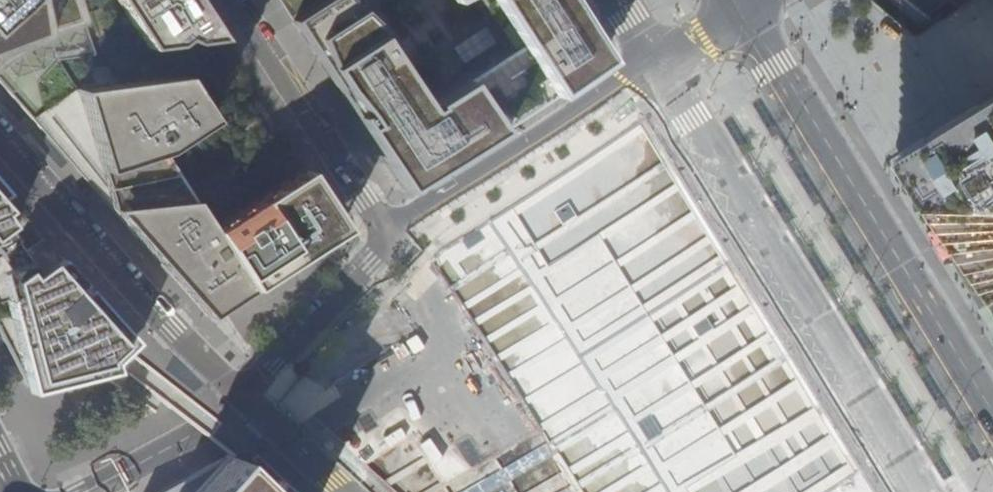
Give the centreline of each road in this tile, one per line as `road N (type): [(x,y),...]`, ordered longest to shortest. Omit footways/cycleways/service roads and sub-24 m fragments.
road 1 (residential): [(889,0),(555,240),(86,491)]
road 2 (residential): [(0,135),(240,400),(371,263),(378,230)]
road 3 (tertiary): [(741,13),(992,422)]
road 4 (residential): [(702,38),(623,74),(378,230)]
road 5 (residential): [(378,230),(230,0)]

